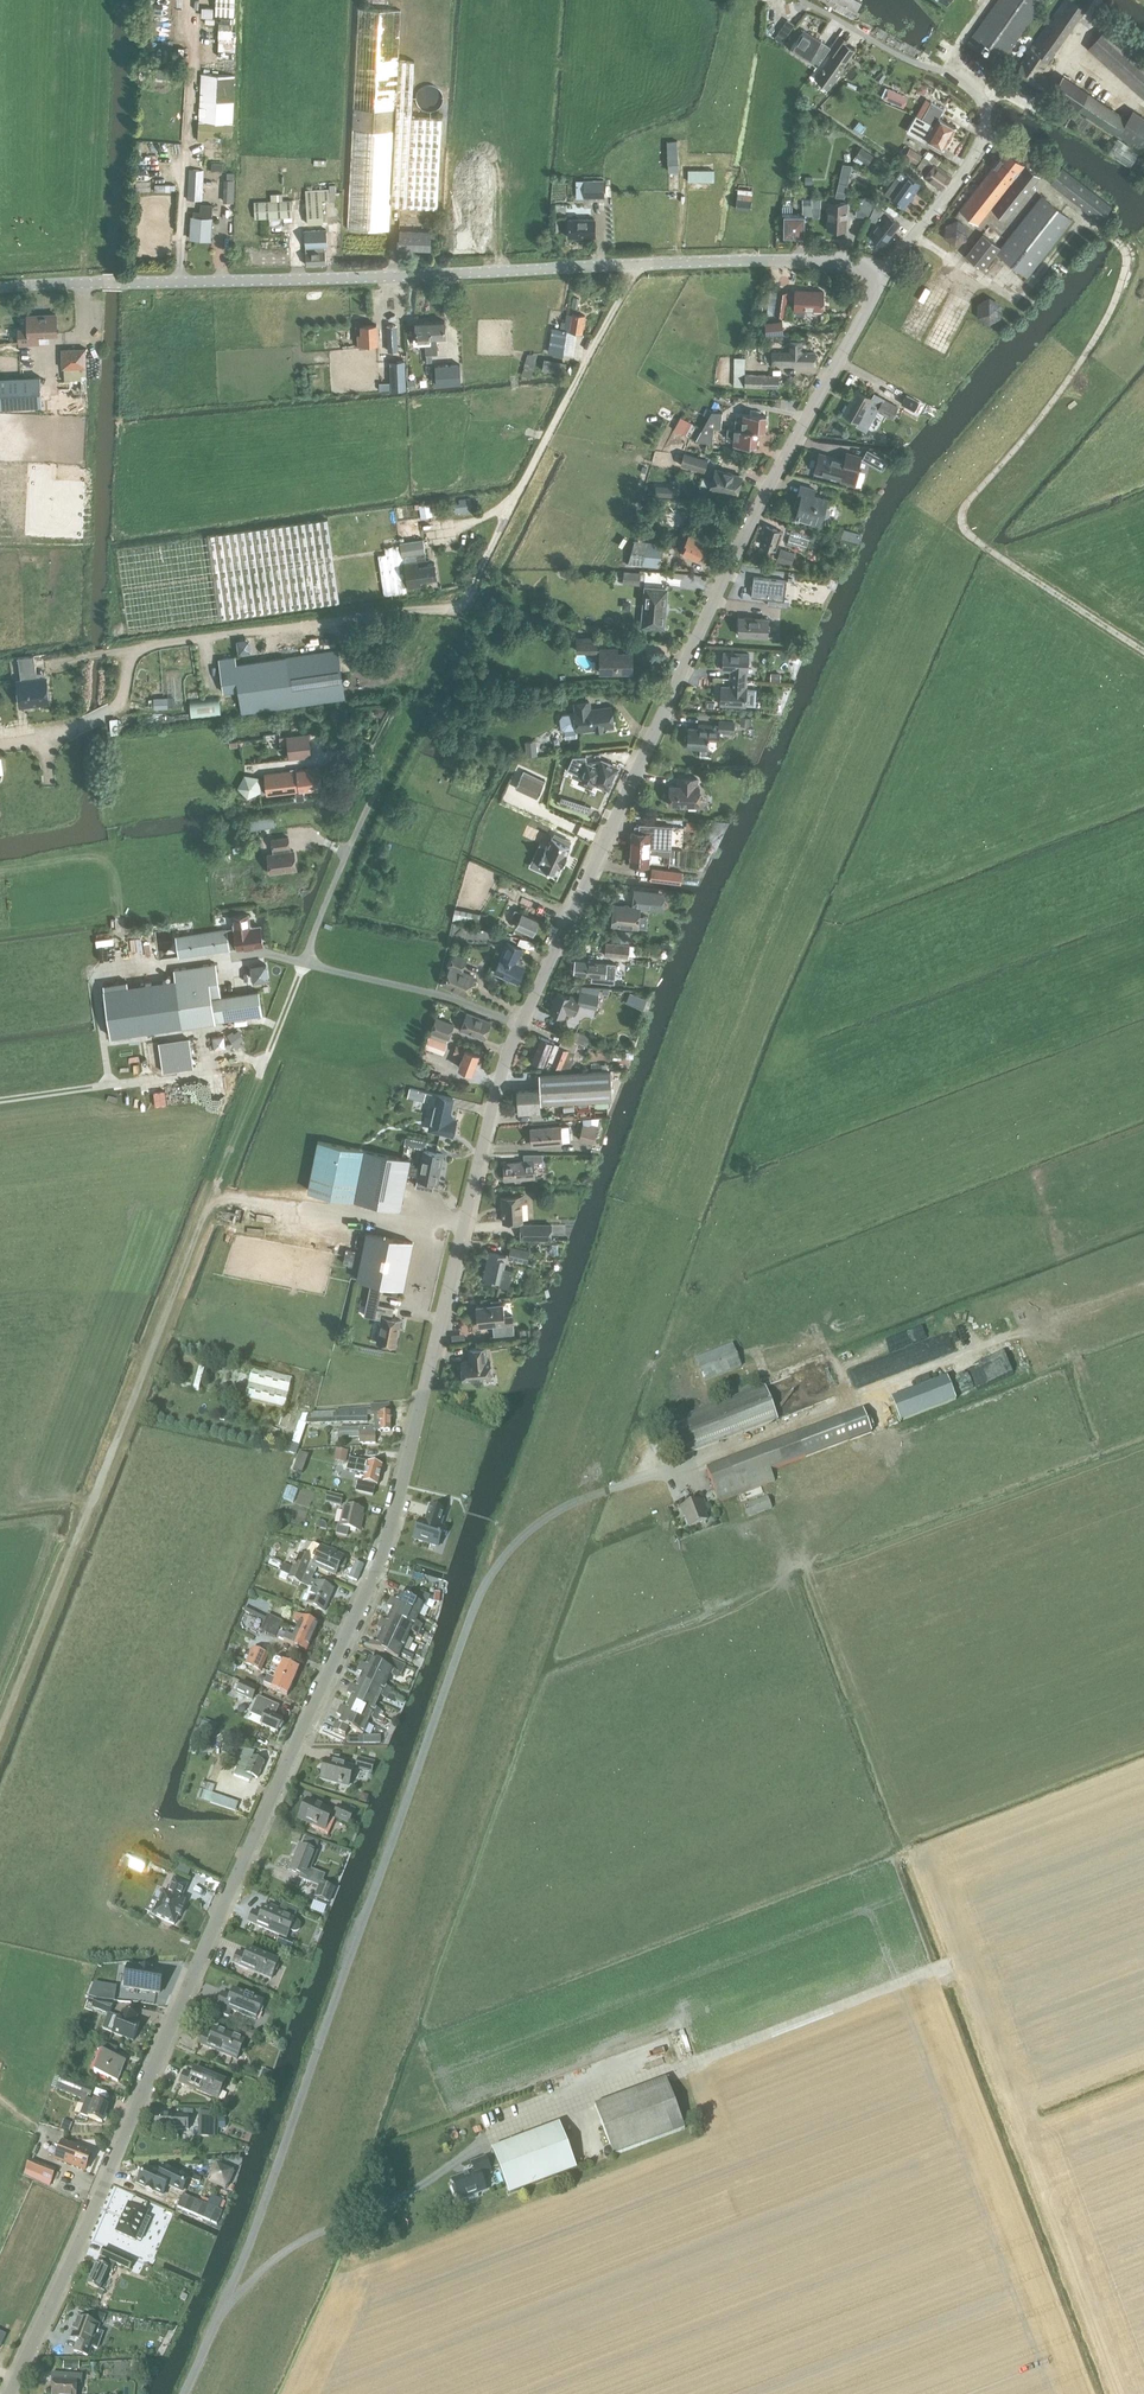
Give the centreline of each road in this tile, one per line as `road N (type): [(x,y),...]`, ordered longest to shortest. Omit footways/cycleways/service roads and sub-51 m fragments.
road 1 (residential): [(9,2393),(371,1584),(500,1073),(766,491),(883,276)]
road 2 (residential): [(188,2393),(494,1570)]
road 3 (track): [(1118,2393),(957,1964),(687,2068),(642,2069)]
road 4 (residential): [(95,281),(810,257),(883,276)]
road 5 (track): [(264,1064),(0,1735)]
road 6 (track): [(1127,250),(1122,285),(1086,354),(962,510),(963,528),(1006,561),(1143,652)]
road 7 (residential): [(883,276),(983,137),(979,92),(936,69)]
road 8 (track): [(96,973),(110,1084),(0,1100)]

